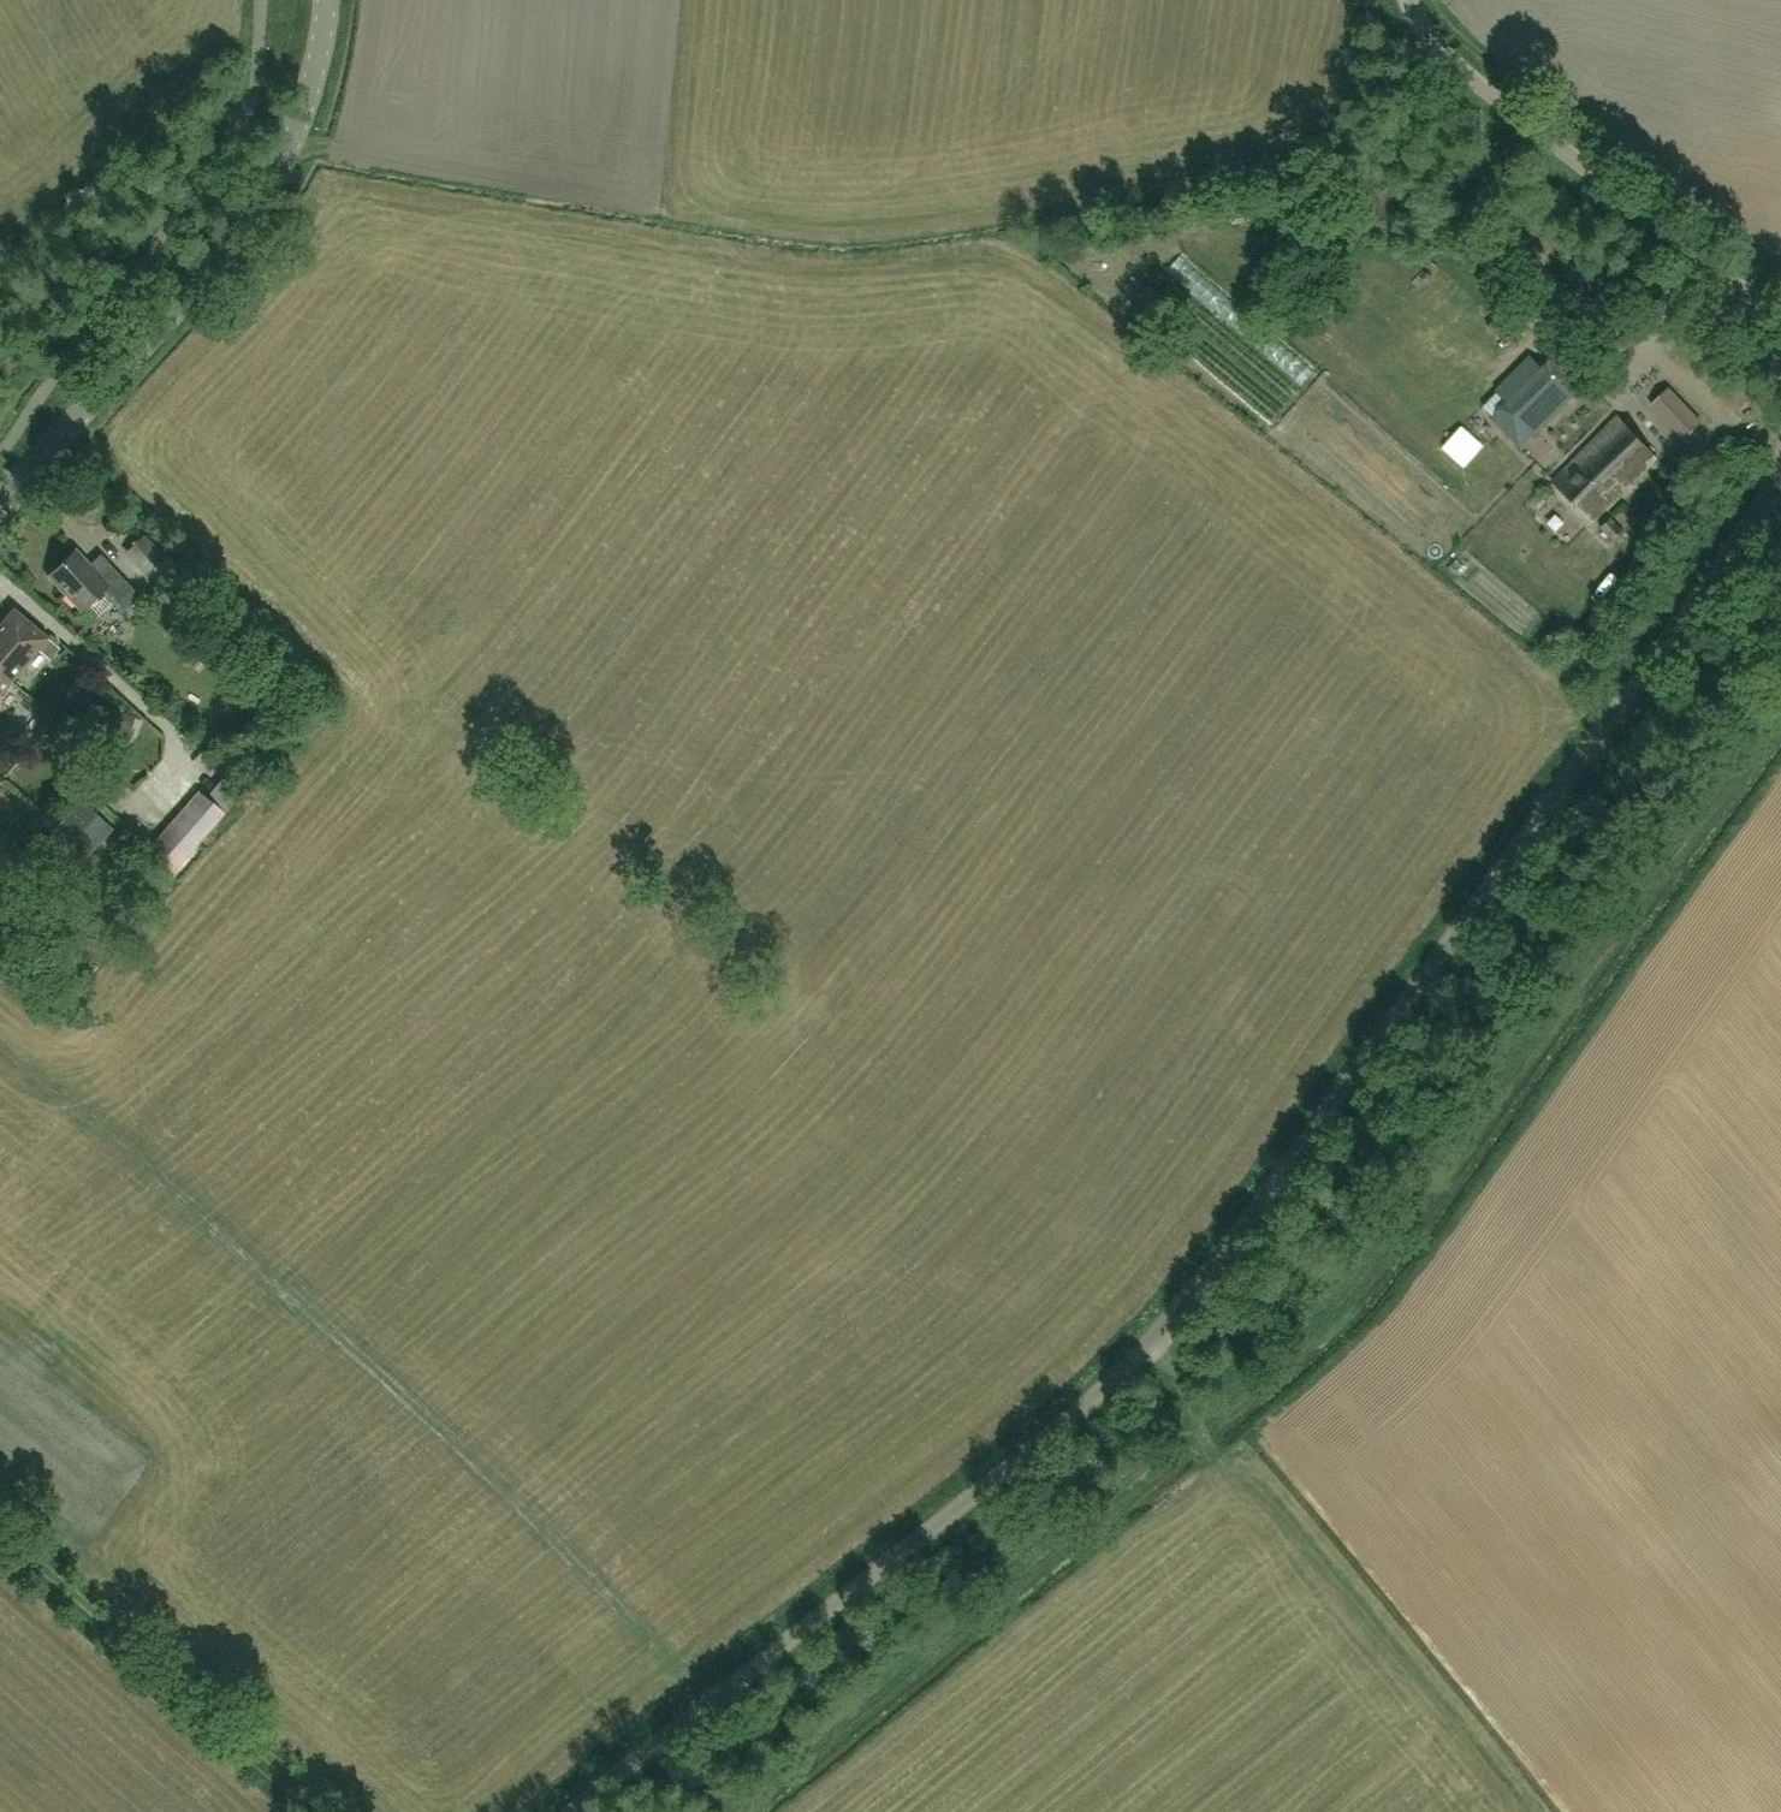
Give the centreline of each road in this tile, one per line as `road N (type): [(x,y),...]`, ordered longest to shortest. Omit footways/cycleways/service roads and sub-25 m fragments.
road 1 (unclassified): [(576,1811),(1153,1343),(1780,472)]
road 2 (tertiary): [(0,503),(256,218),(288,168),(311,104),(325,0)]
road 3 (unclassified): [(1780,339),(1757,300),(1440,51),(1407,0)]
road 4 (track): [(0,1535),(331,1811)]
road 5 (track): [(1218,1458),(1153,1343)]

